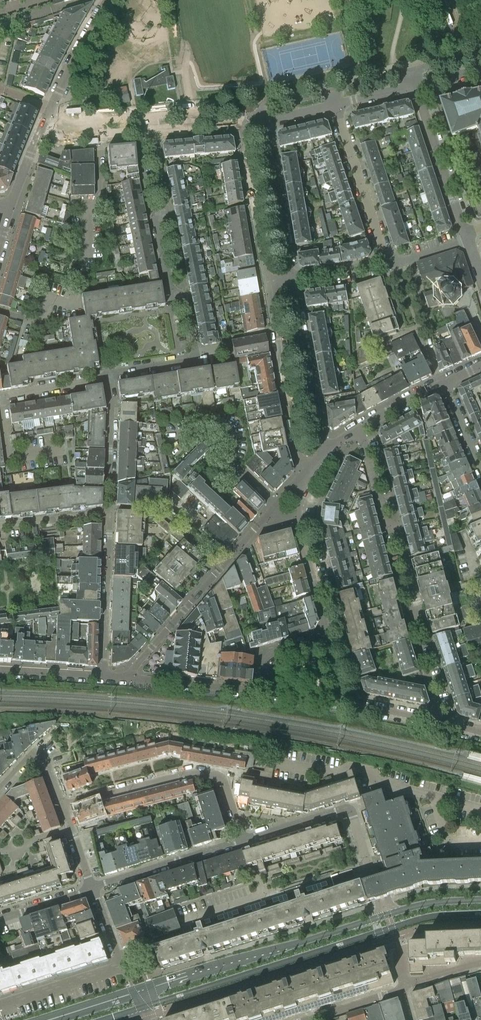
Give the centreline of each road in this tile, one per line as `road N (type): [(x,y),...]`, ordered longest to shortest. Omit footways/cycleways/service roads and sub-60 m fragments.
road 1 (secondary): [(388,915),(49,1019)]
road 2 (residential): [(361,427),(383,516),(401,542),(417,599),(414,634),(441,722)]
road 3 (residential): [(108,376),(180,362),(151,129)]
road 4 (residential): [(0,311),(38,321),(50,299),(69,304),(89,260),(90,207),(100,199),(99,132)]
road 5 (residential): [(244,840),(221,778),(190,773),(62,805)]
road 6 (residential): [(125,678),(276,506)]
road 7 (residential): [(388,915),(349,811),(244,840)]
road 8 (residential): [(270,287),(306,473)]
road 9 (residential): [(322,453),(293,279)]
road 10 (residential): [(244,122),(270,287)]
road 11 (residential): [(389,262),(335,104)]
road 12 (residential): [(104,676),(110,513)]
road 13 (residential): [(469,238),(415,85)]
road 14 (residential): [(293,279),(262,121)]
road 15 (residential): [(92,889),(244,840)]
road 16 (residential): [(276,506),(227,461),(236,444),(224,427),(177,438)]
road 17 (residential): [(185,919),(263,895),(244,840)]
road 18 (residential): [(110,513),(108,376)]
road 19 (residential): [(125,678),(260,692)]
road 20 (tertiary): [(48,116),(109,0)]
road 21 (residential): [(328,635),(296,514)]

